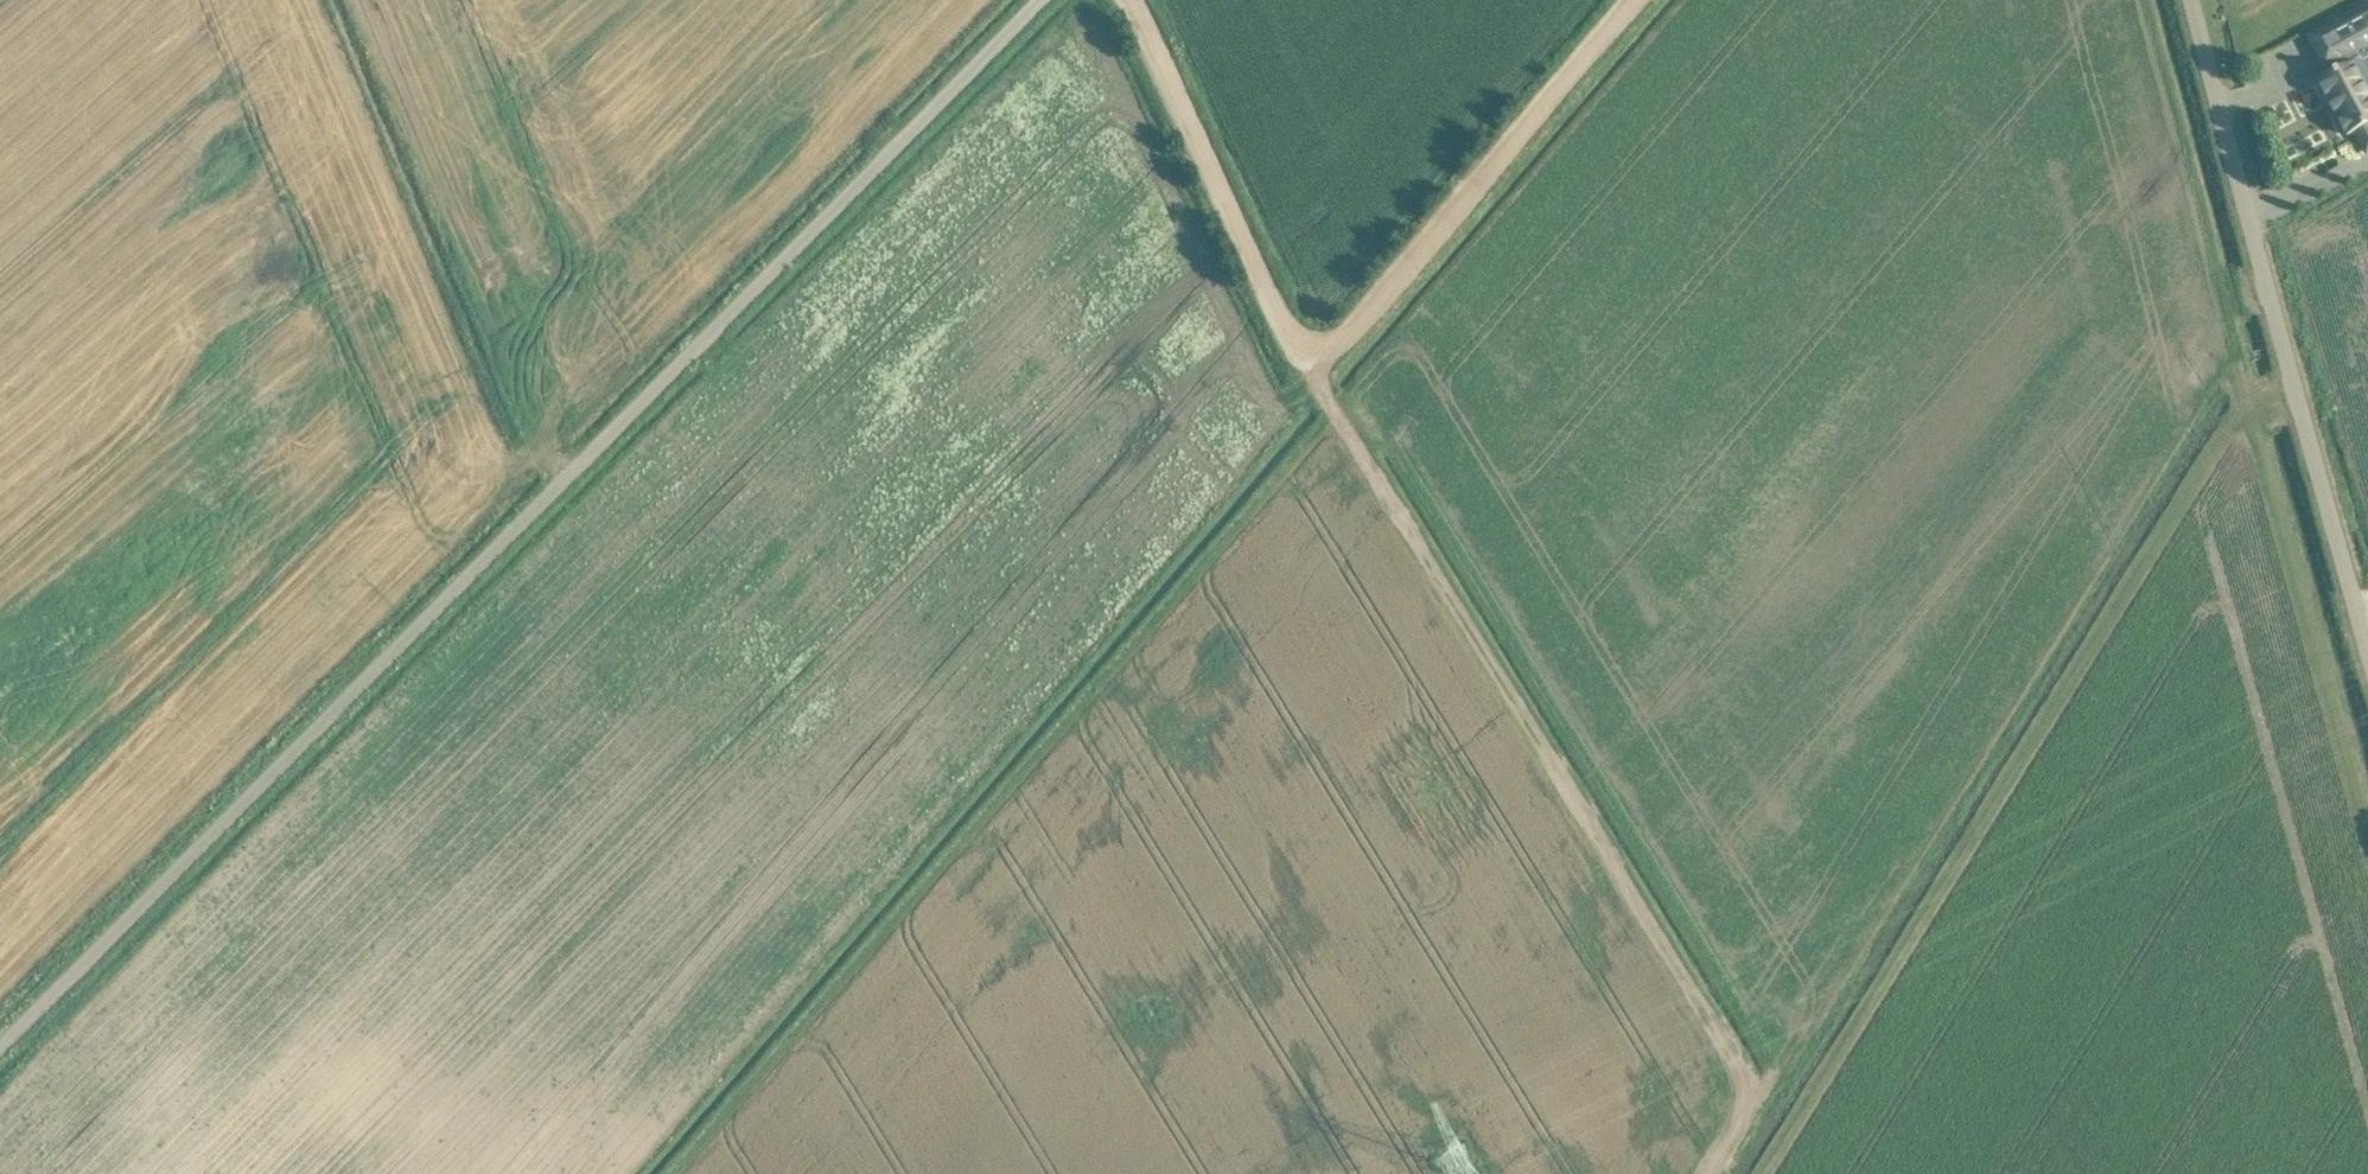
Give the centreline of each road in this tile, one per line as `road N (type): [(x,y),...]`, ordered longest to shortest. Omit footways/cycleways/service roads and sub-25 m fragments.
road 1 (unclassified): [(0,1047),(1051,0)]
road 2 (track): [(1130,0),(1301,346),(1341,356),(1645,0)]
road 3 (track): [(1326,349),(1319,387),(1734,1054)]
road 4 (unclassified): [(2367,646),(2193,0)]

